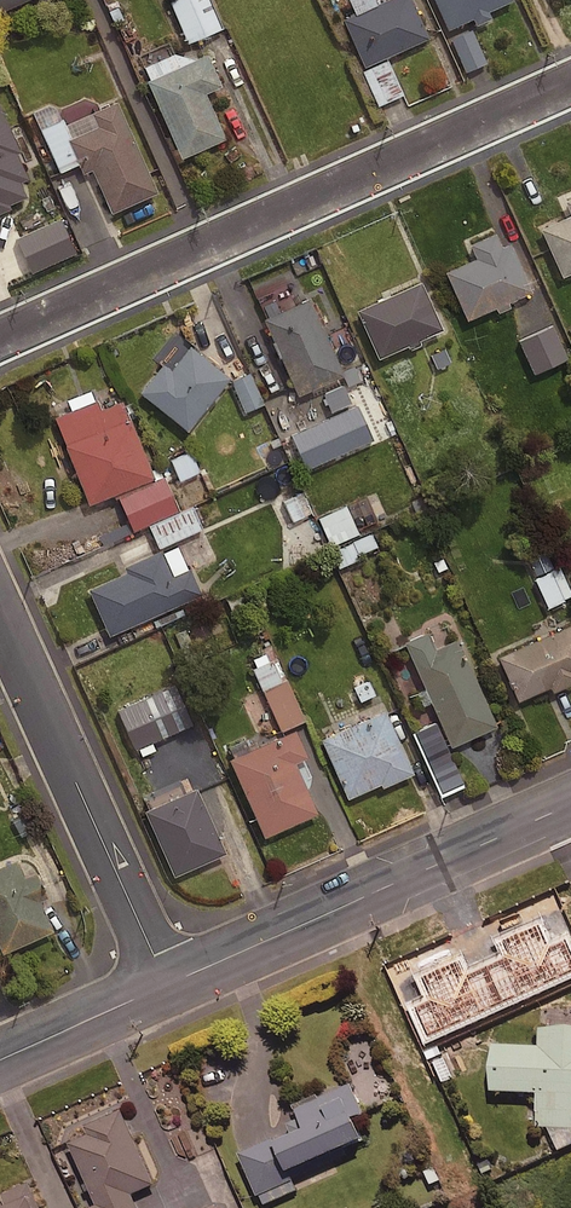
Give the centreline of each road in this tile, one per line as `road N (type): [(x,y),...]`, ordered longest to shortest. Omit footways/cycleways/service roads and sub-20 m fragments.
road 1 (residential): [(570,85),(0,340)]
road 2 (secondary): [(168,984),(570,805)]
road 3 (residential): [(0,614),(168,984)]
road 4 (secondary): [(0,1059),(168,984)]

